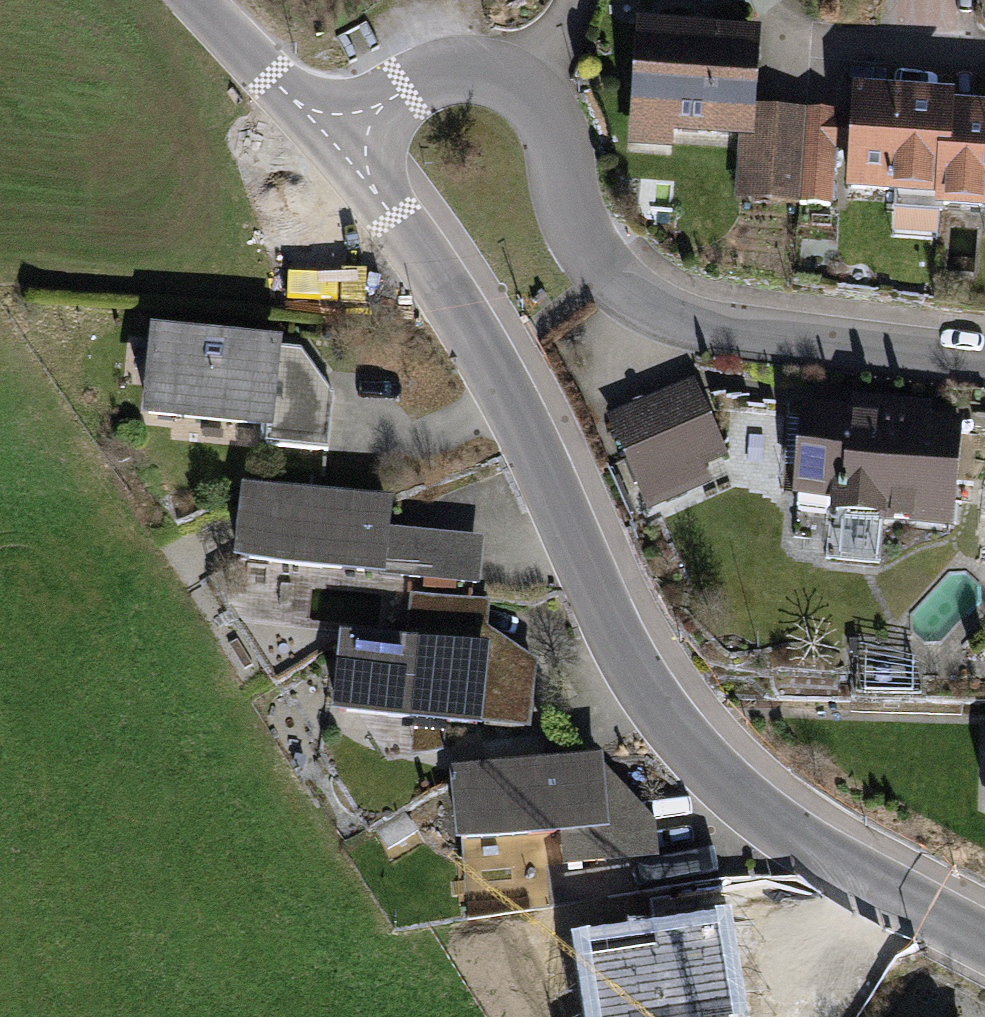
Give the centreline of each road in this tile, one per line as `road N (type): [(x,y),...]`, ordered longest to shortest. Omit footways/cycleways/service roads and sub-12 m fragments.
road 1 (tertiary): [(330,142),(490,358),(527,422),(617,626),(680,731),(715,770),(795,834),(984,940)]
road 2 (residential): [(330,142),(418,81),(443,72),(494,72),(524,89),(545,114),(572,208),(595,252),(654,305),(729,328),(984,356)]
road 3 (tertiary): [(196,0),(330,142)]

